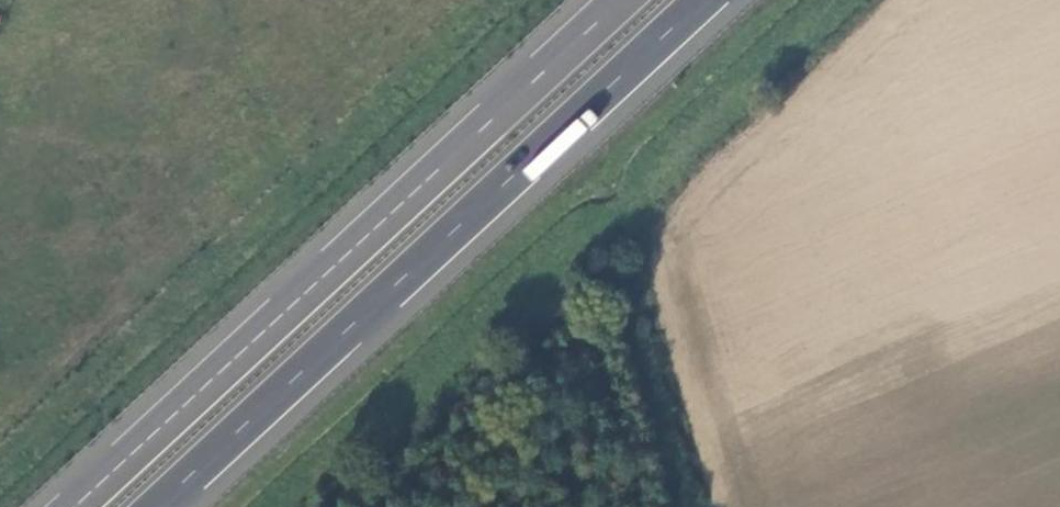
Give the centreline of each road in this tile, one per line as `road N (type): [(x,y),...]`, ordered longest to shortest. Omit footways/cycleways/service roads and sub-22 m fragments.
road 1 (trunk): [(622,0),(76,506)]
road 2 (trunk): [(157,506),(703,0)]

